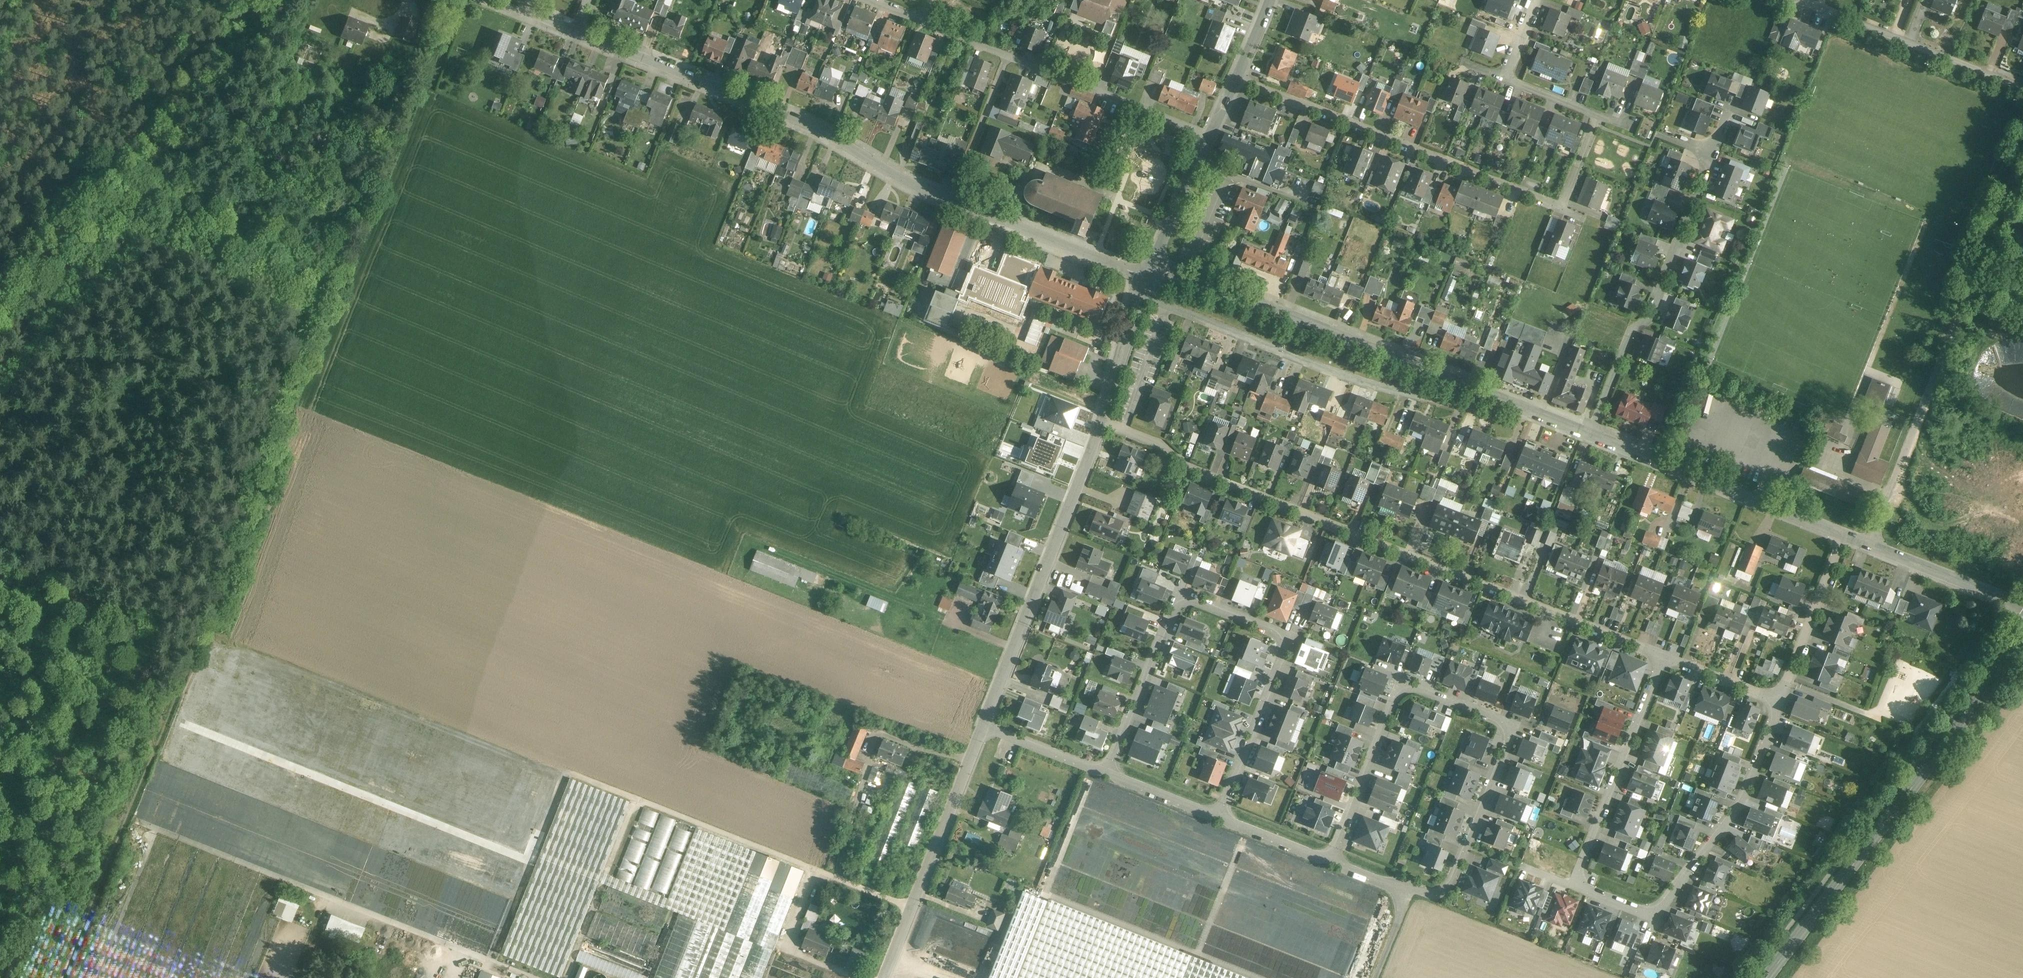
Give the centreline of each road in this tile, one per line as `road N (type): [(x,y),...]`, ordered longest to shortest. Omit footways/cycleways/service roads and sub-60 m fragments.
road 1 (track): [(66,977),(460,0)]
road 2 (residential): [(1147,278),(909,183),(807,124),(580,33)]
road 3 (residential): [(1100,420),(1164,446),(1191,470),(1665,657)]
road 4 (residential): [(1665,657),(1575,886),(1640,912),(1662,907),(1742,800),(1778,698)]
road 5 (residential): [(1411,894),(1437,896),(1452,884),(1510,736),(1504,723),(1407,689),(1394,704),(1331,862)]
road 6 (residential): [(1222,819),(1283,661),(1276,631),(1207,606),(1180,608),(1108,773)]
road 7 (residential): [(2022,150),(1868,544)]
road 8 (secondary): [(1767,977),(2022,644)]
road 9 (track): [(529,977),(150,826)]
road 10 (residential): [(1142,290),(1401,394),(1460,408),(1481,390)]
road 11 (residential): [(1237,79),(1565,208)]
road 12 (residential): [(1481,390),(1152,268)]
road 13 (residential): [(1732,117),(1592,432)]
road 14 (residential): [(985,726),(1100,420)]
road 15 (residential): [(922,19),(1210,135)]
road 16 (residential): [(1846,535),(1592,432)]
road 17 (residential): [(887,977),(985,726)]
road 18 (track): [(242,546),(0,436)]
road 19 (track): [(350,268),(219,215),(123,196)]
road 20 (residential): [(1806,0),(2022,82)]
road 21 (track): [(0,330),(29,286),(123,196)]
road 22 (residential): [(1778,698),(1846,535)]
road 23 (residential): [(2022,604),(1868,544)]
road 24 (track): [(955,201),(1009,57)]
road 25 (residential): [(1152,268),(1210,135)]
road 26 (residential): [(1100,420),(1142,290)]
road 27 (residential): [(1108,773),(985,726)]
road 28 (residential): [(1222,819),(1108,773)]
road 29 (residential): [(1665,657),(1778,698)]

